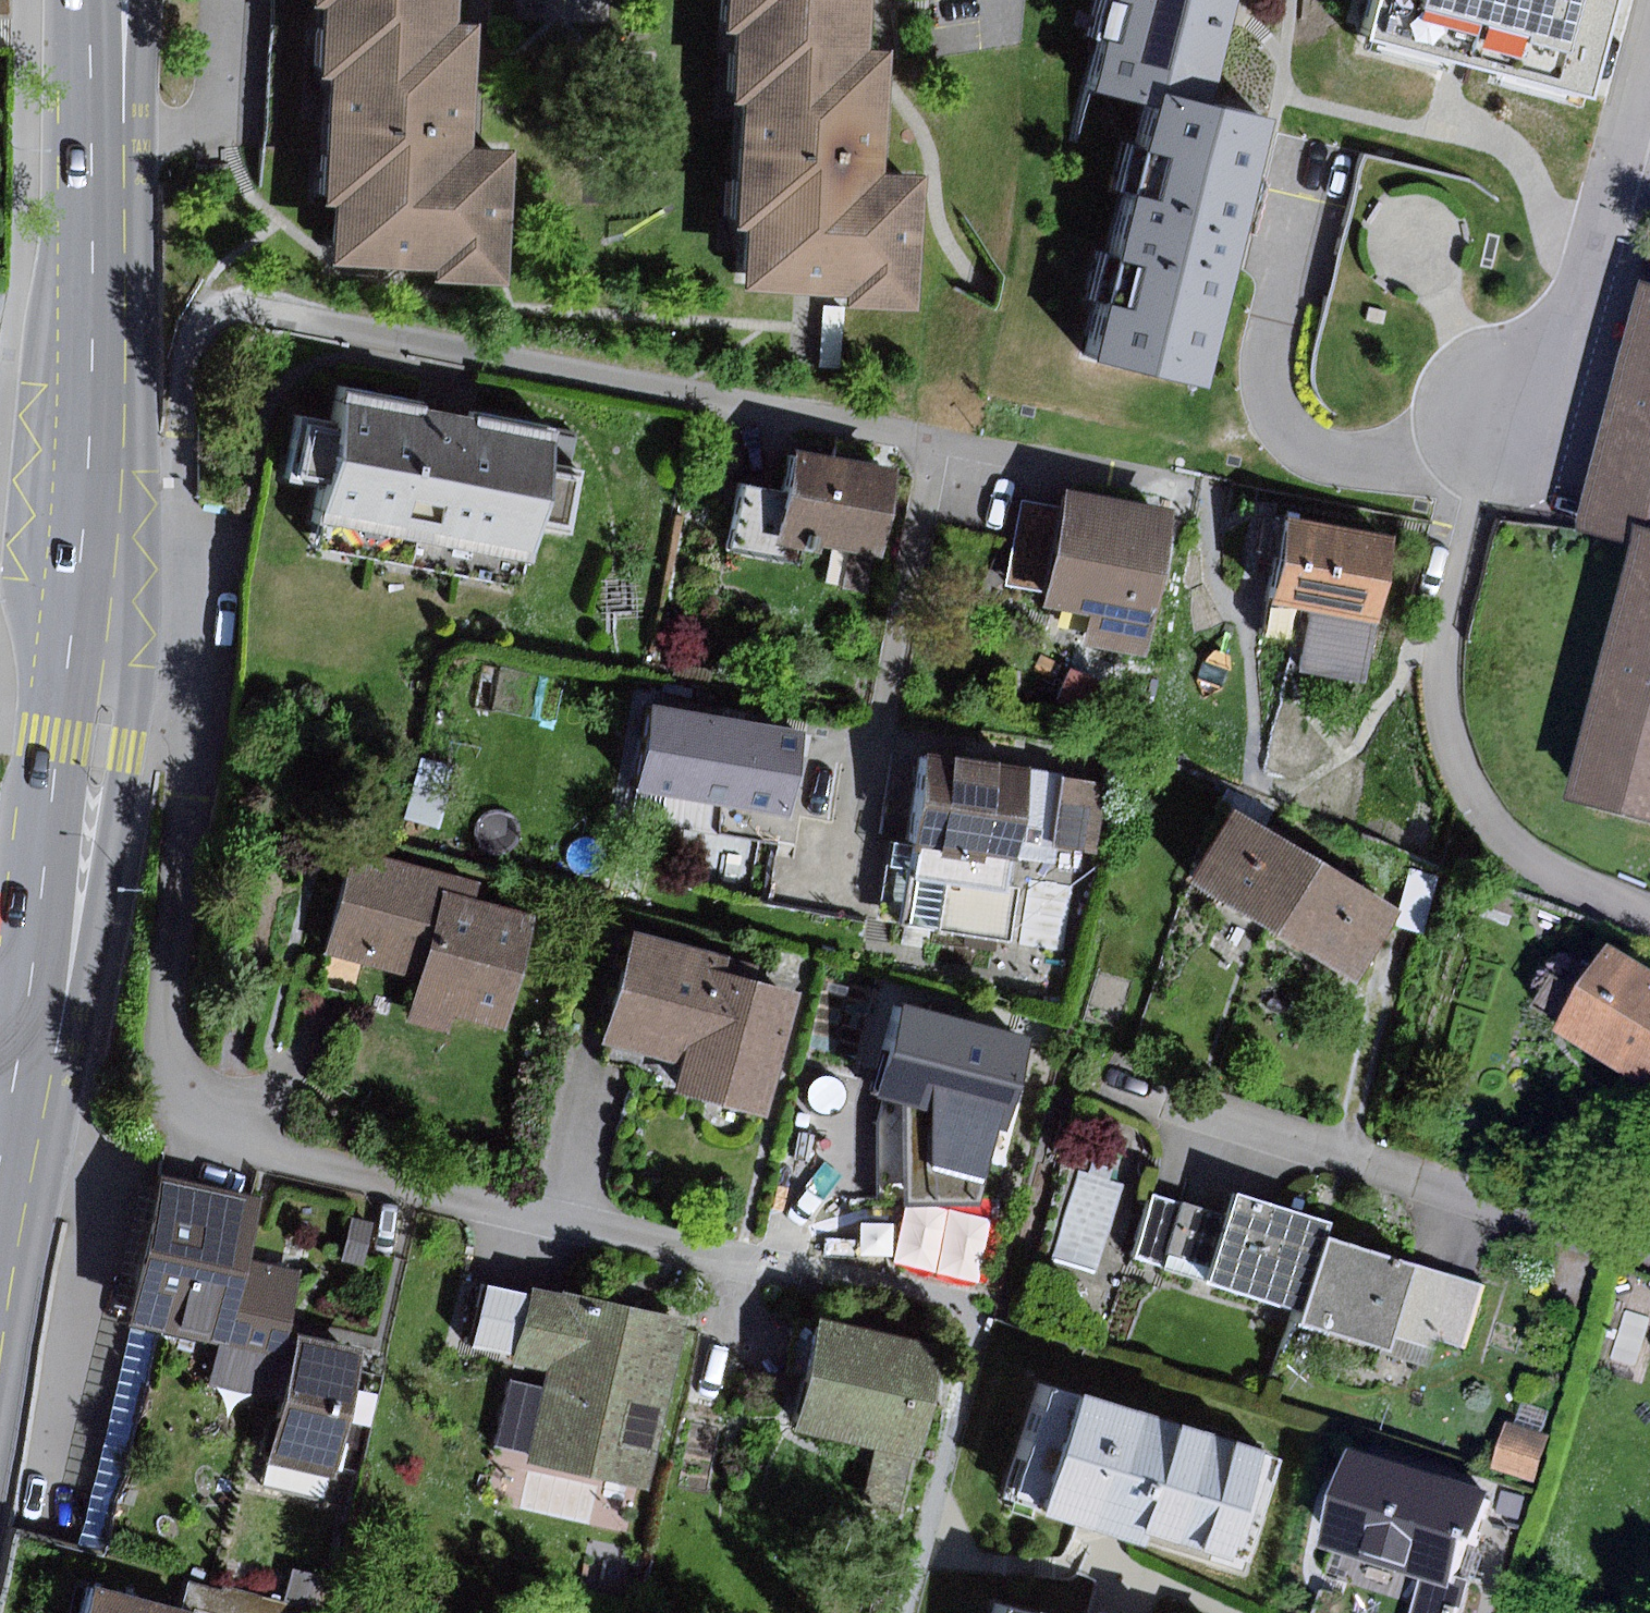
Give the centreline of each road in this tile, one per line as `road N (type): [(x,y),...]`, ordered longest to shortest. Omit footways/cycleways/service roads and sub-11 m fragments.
road 1 (residential): [(982,1311),(227,1142),(206,1130),(168,1068),(160,1010),(188,798),(164,680),(80,594)]
road 2 (residential): [(1190,489),(253,308),(221,312),(200,332),(185,375),(183,435),(88,497)]
road 3 (unclassified): [(1649,47),(1583,302),(1504,411),(1442,645),(1443,703),(1461,772),(1496,828),(1546,872),(1649,917)]
road 4 (unclassified): [(1165,1094),(1649,1246)]
road 5 (primary): [(90,0),(88,497)]
road 6 (primary): [(80,594),(21,1062)]
road 7 (residential): [(982,1311),(904,1612)]

